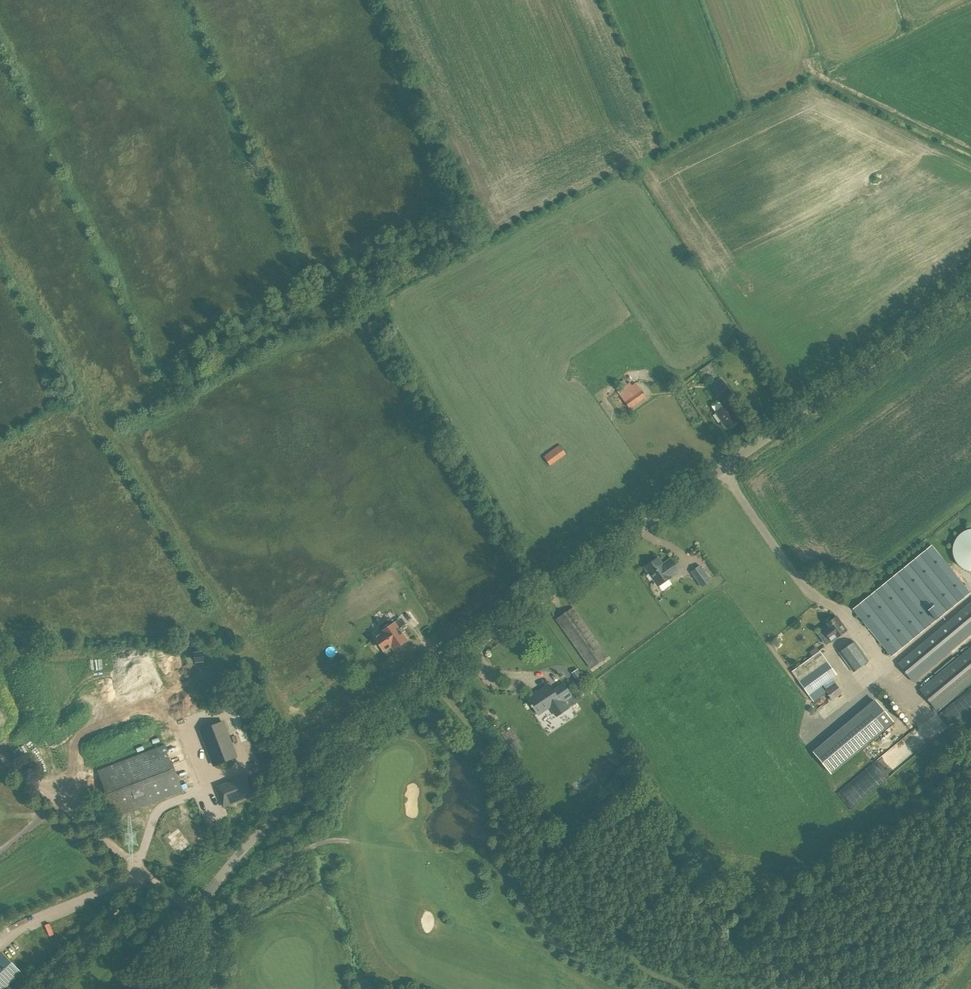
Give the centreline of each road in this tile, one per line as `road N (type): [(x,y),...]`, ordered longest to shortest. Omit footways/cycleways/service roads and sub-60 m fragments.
road 1 (unclassified): [(191,917),(295,791),(390,705),(970,289)]
road 2 (unclassified): [(191,917),(0,760)]

